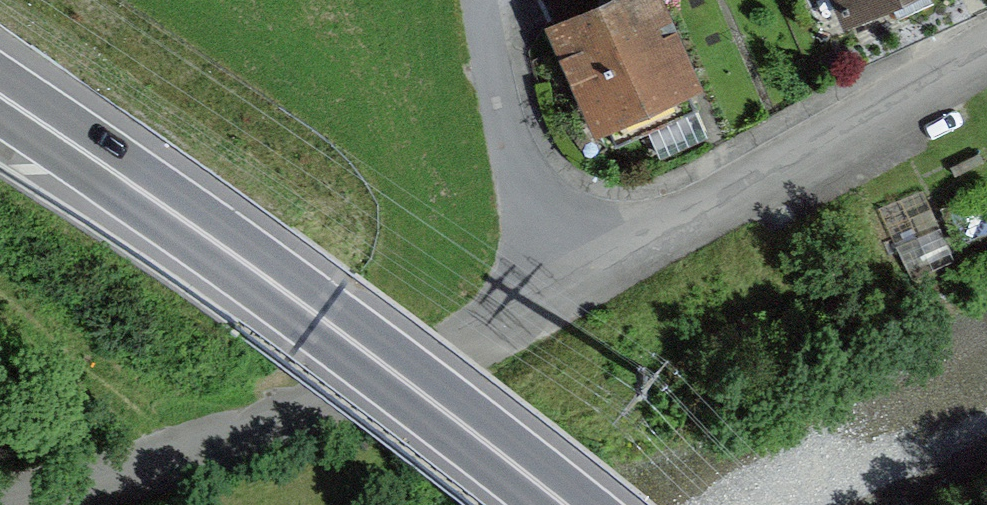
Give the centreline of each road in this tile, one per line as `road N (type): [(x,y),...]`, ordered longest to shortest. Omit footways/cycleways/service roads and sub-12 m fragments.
road 1 (trunk): [(0,95),(319,317),(565,504)]
road 2 (unclassified): [(593,282),(303,417),(0,504)]
road 3 (residential): [(986,55),(593,282)]
road 4 (residential): [(593,282),(526,187),(480,0)]

